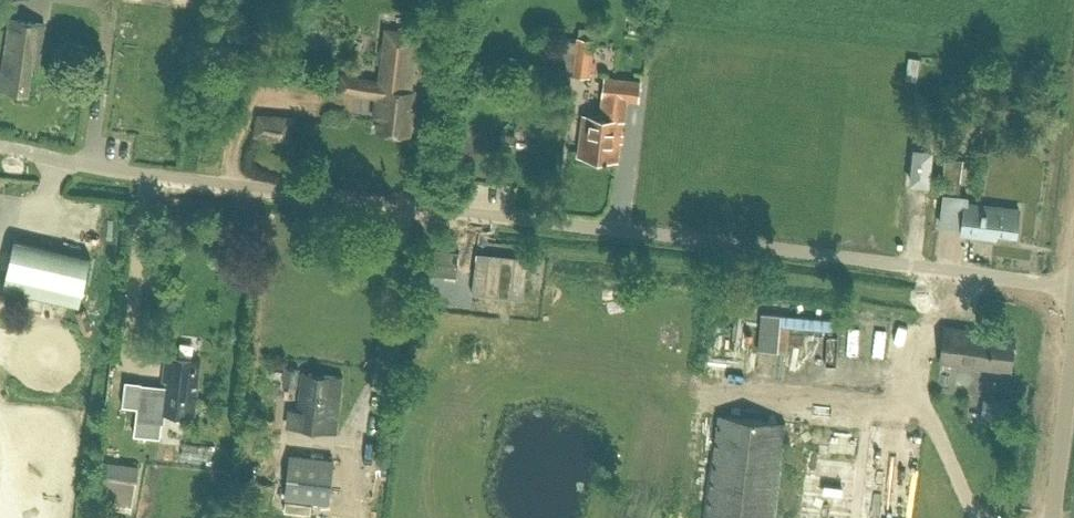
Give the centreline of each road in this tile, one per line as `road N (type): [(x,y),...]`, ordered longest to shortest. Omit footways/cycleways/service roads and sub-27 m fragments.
road 1 (unclassified): [(1073,294),(96,170),(4,149)]
road 2 (unclassified): [(1052,517),(1073,331)]

